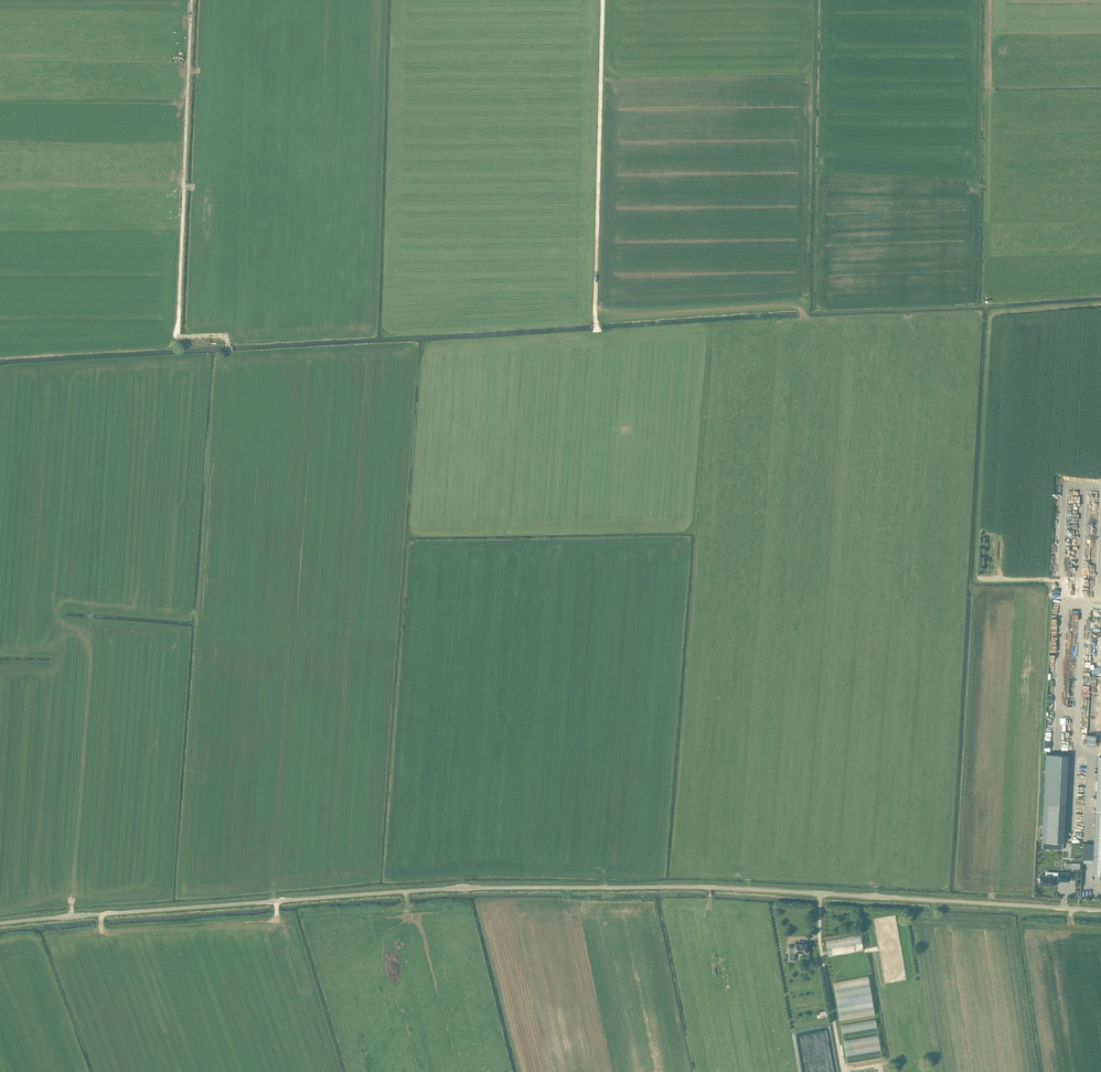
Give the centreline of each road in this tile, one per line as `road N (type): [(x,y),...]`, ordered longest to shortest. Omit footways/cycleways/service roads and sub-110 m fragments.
road 1 (unclassified): [(1100,910),(710,888),(466,888),(0,924)]

